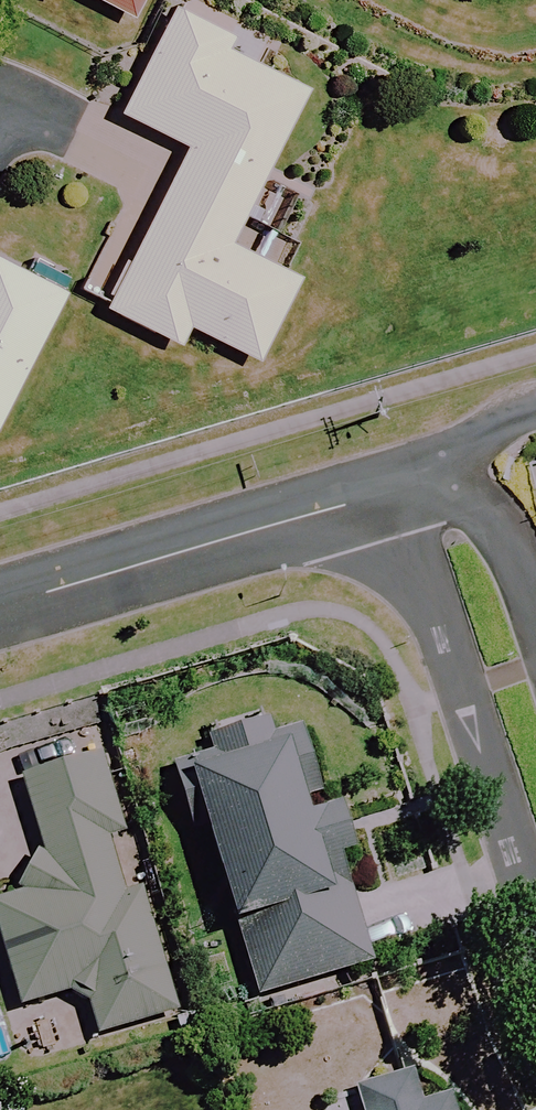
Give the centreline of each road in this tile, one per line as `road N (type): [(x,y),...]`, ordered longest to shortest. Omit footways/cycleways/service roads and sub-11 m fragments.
road 1 (residential): [(535,922),(402,488)]
road 2 (residential): [(0,608),(402,488)]
road 3 (residential): [(402,488),(441,487),(484,507),(535,652)]
road 4 (secondary): [(402,488),(507,416),(535,411)]

